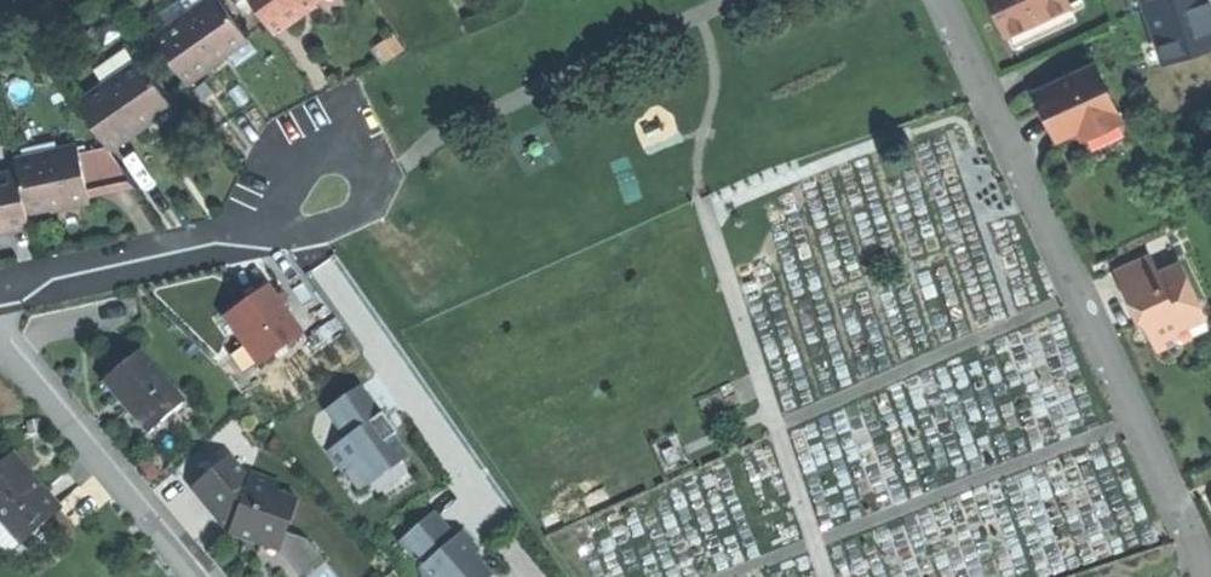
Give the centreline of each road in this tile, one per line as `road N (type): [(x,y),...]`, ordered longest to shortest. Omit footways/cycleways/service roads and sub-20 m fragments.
road 1 (residential): [(1210,575),(948,0)]
road 2 (residential): [(341,182),(250,231),(0,292)]
road 3 (residential): [(0,353),(162,543)]

